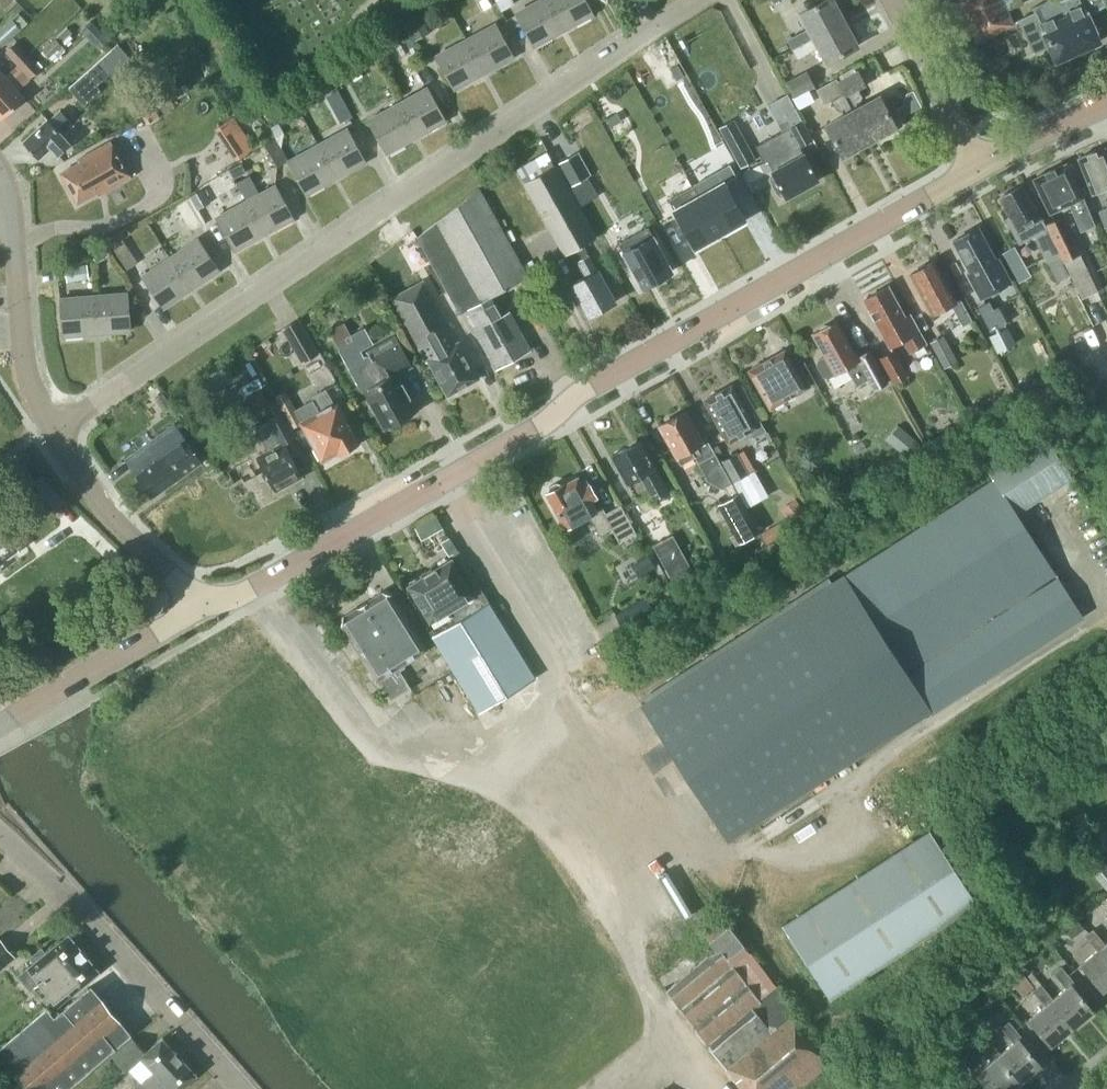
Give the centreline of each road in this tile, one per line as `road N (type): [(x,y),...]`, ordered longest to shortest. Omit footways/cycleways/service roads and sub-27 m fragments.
road 1 (residential): [(57,426),(702,0)]
road 2 (tertiary): [(444,482),(544,424),(582,391),(981,165)]
road 3 (unclassified): [(669,1052),(613,900),(605,776),(444,482)]
road 4 (unclassified): [(243,1088),(0,834)]
road 5 (tertiary): [(205,608),(444,482)]
road 6 (residential): [(57,426),(33,383),(21,334),(7,197)]
road 7 (residential): [(205,608),(131,537),(57,426)]
road 8 (tertiary): [(0,723),(205,608)]
road 9 (residential): [(981,165),(897,0)]
road 10 (tertiary): [(981,165),(1106,105)]

